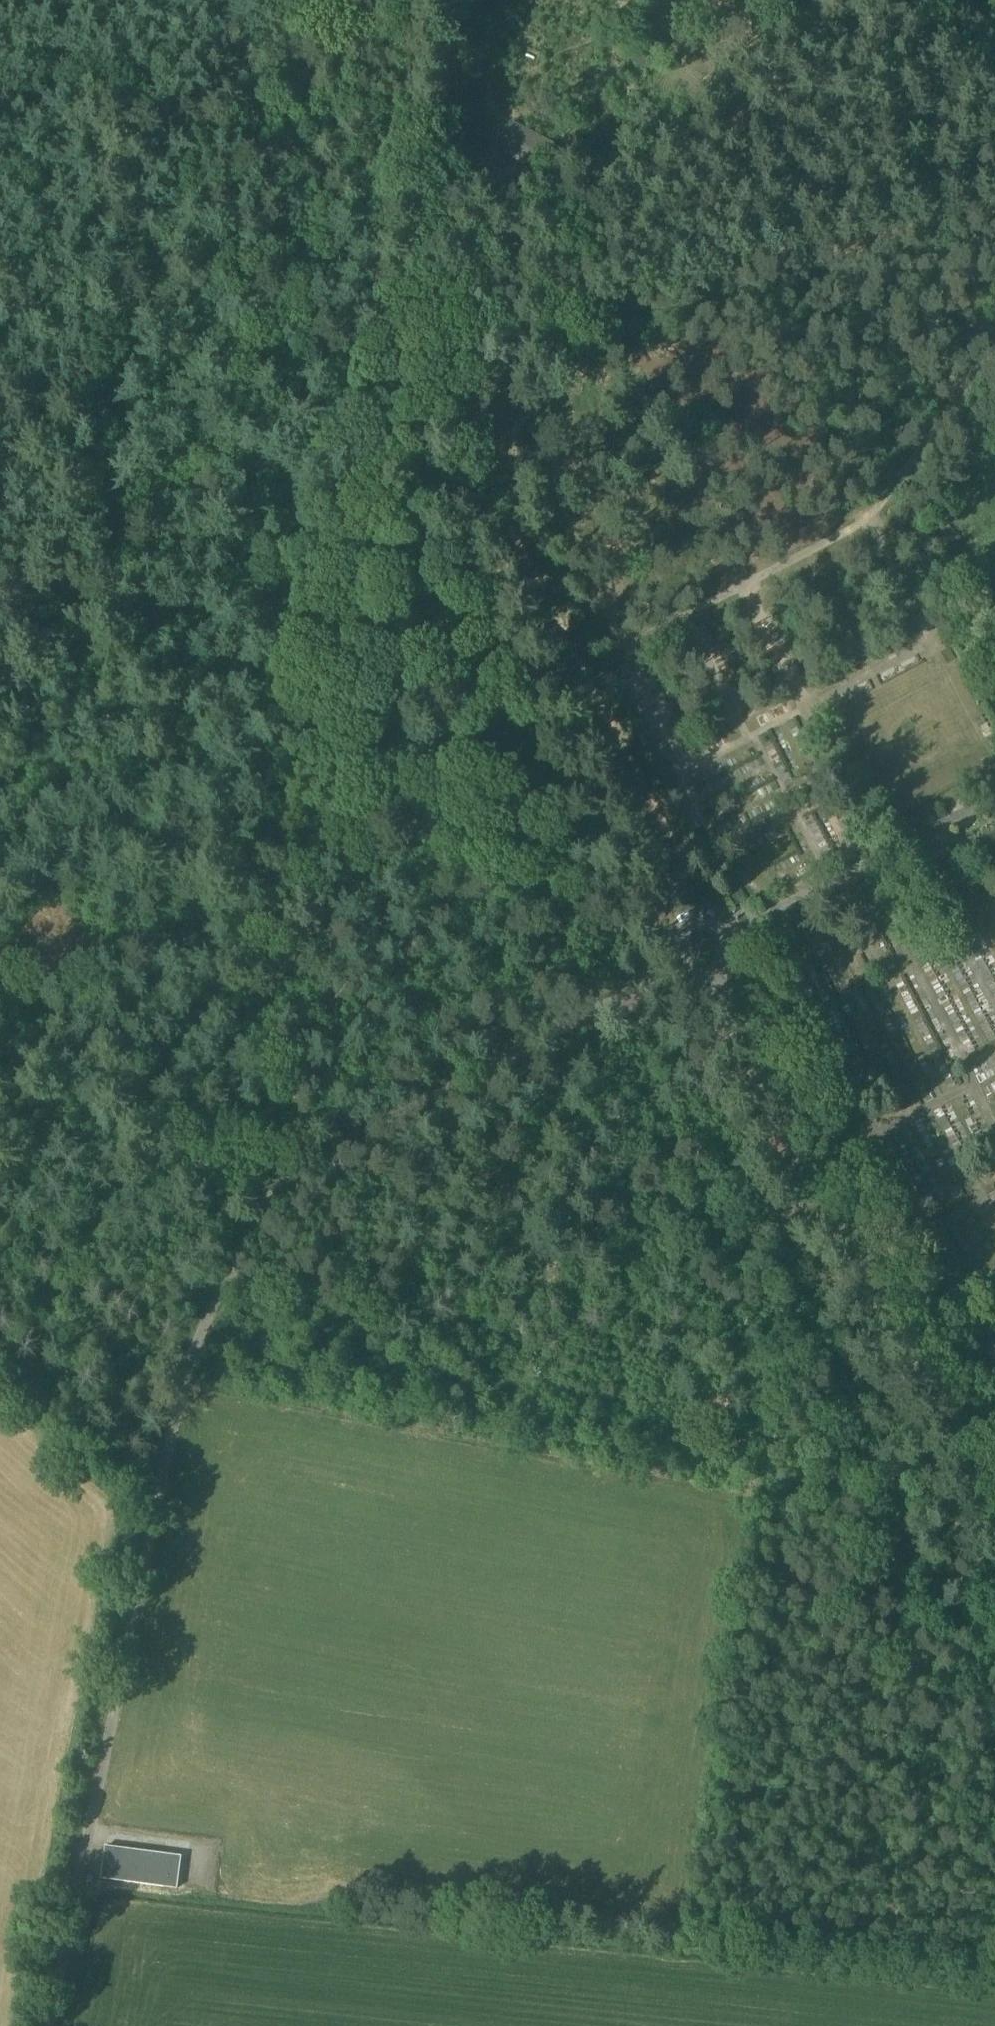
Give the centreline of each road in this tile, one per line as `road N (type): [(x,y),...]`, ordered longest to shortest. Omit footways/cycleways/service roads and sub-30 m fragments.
road 1 (track): [(462,0),(405,362),(686,922)]
road 2 (unclassified): [(713,973),(994,1522)]
road 3 (unclassified): [(714,924),(686,922),(670,945),(681,970),(713,973)]

